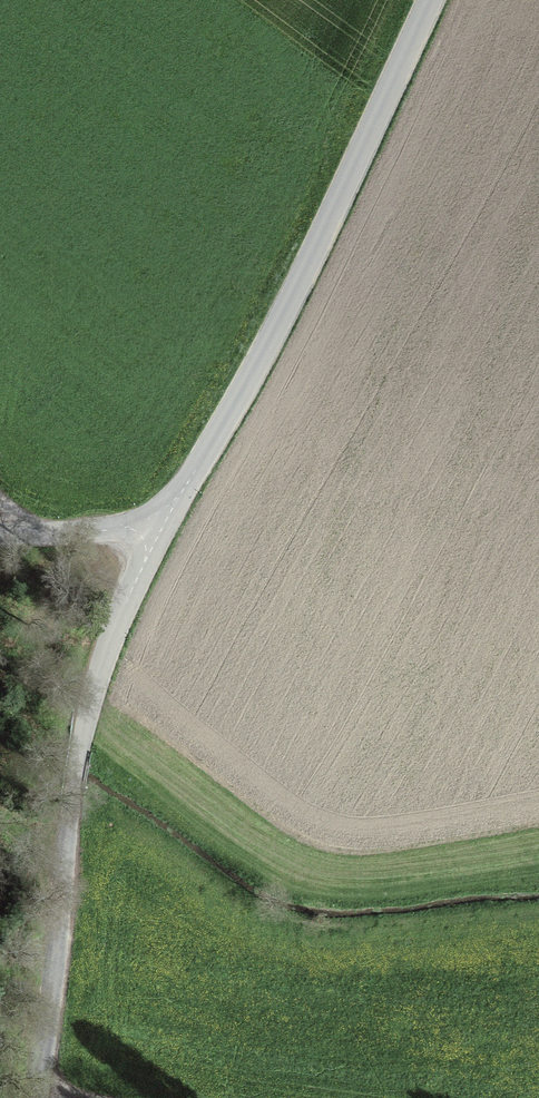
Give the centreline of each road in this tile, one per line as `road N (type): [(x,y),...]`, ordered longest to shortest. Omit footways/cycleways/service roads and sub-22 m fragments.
road 1 (tertiary): [(158,529),(285,314),(432,0)]
road 2 (tertiary): [(32,1097),(80,742),(158,529)]
road 3 (unclassified): [(0,531),(158,529)]

